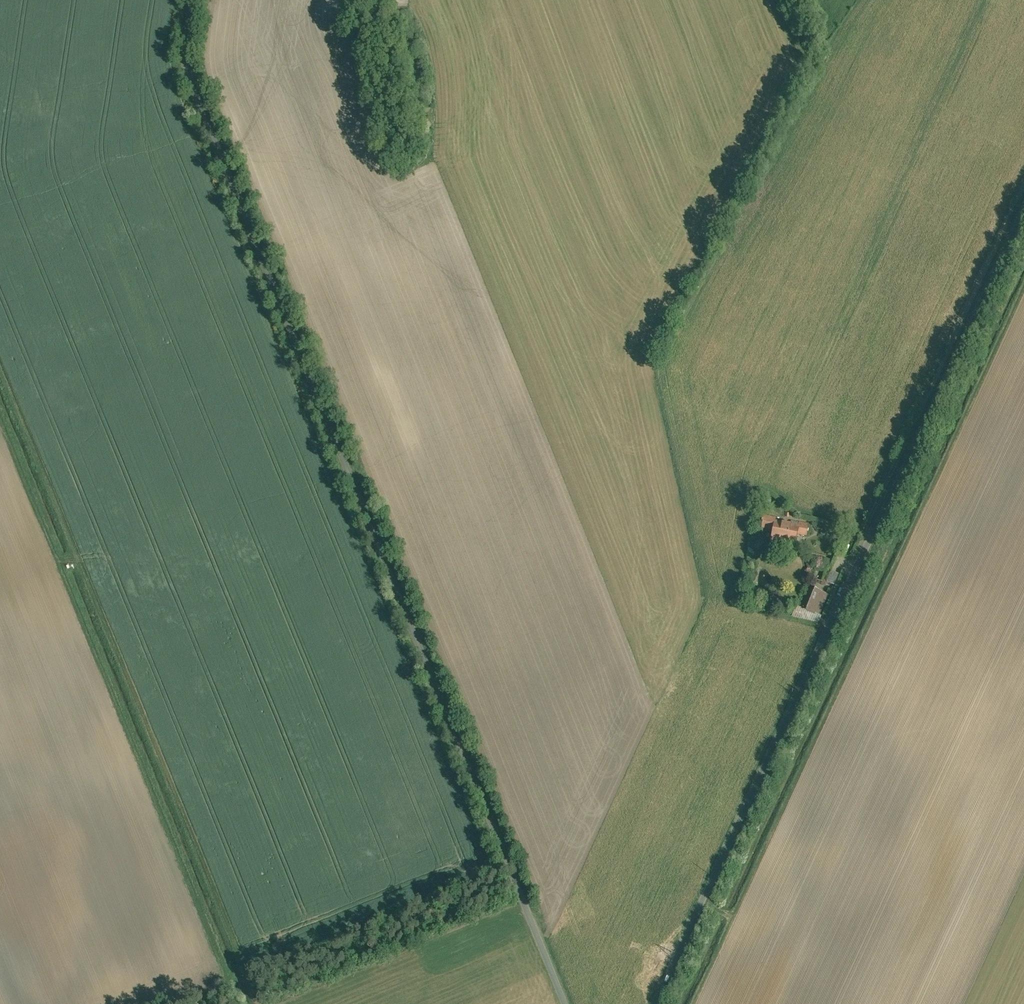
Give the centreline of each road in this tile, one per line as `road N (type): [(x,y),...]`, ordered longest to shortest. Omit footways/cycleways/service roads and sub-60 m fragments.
road 1 (unclassified): [(566,1003),(189,72),(196,0)]
road 2 (unclassified): [(656,1003),(1023,207)]

